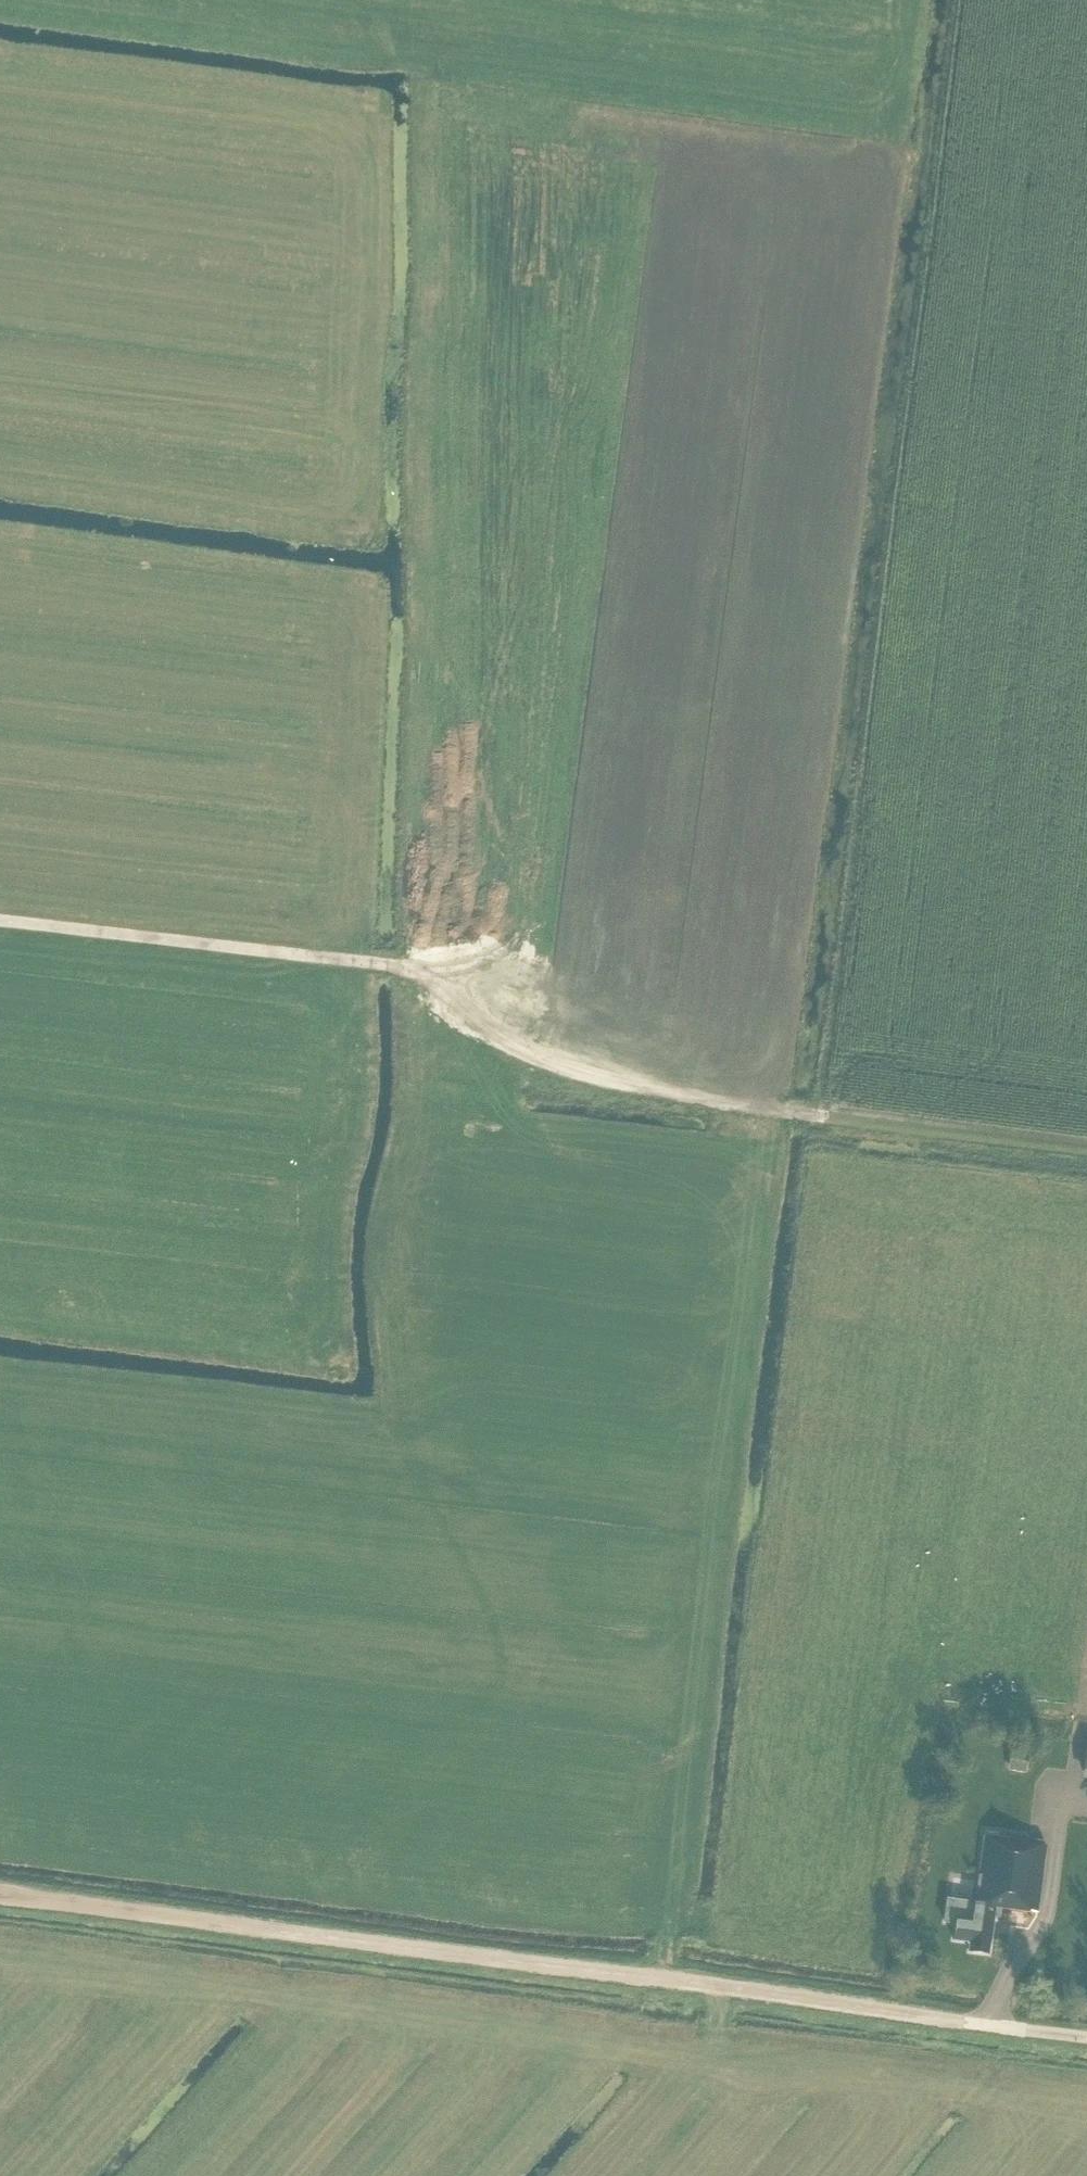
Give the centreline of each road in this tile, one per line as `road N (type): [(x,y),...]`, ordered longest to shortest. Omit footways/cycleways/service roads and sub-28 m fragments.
road 1 (track): [(962,2021),(0,1895)]
road 2 (unclassified): [(1086,2037),(962,2021)]

